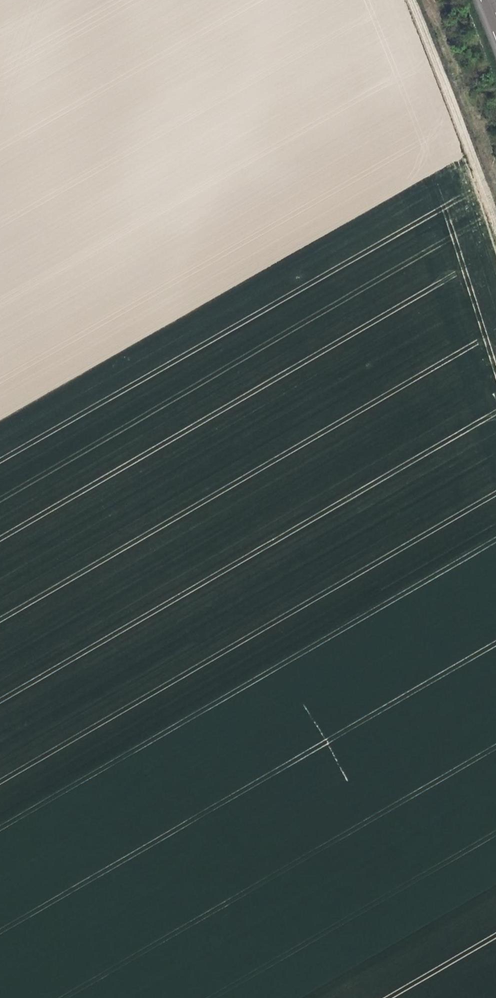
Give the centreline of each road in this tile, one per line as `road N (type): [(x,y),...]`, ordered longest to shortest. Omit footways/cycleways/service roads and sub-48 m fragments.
road 1 (track): [(495,232),(407,0)]

